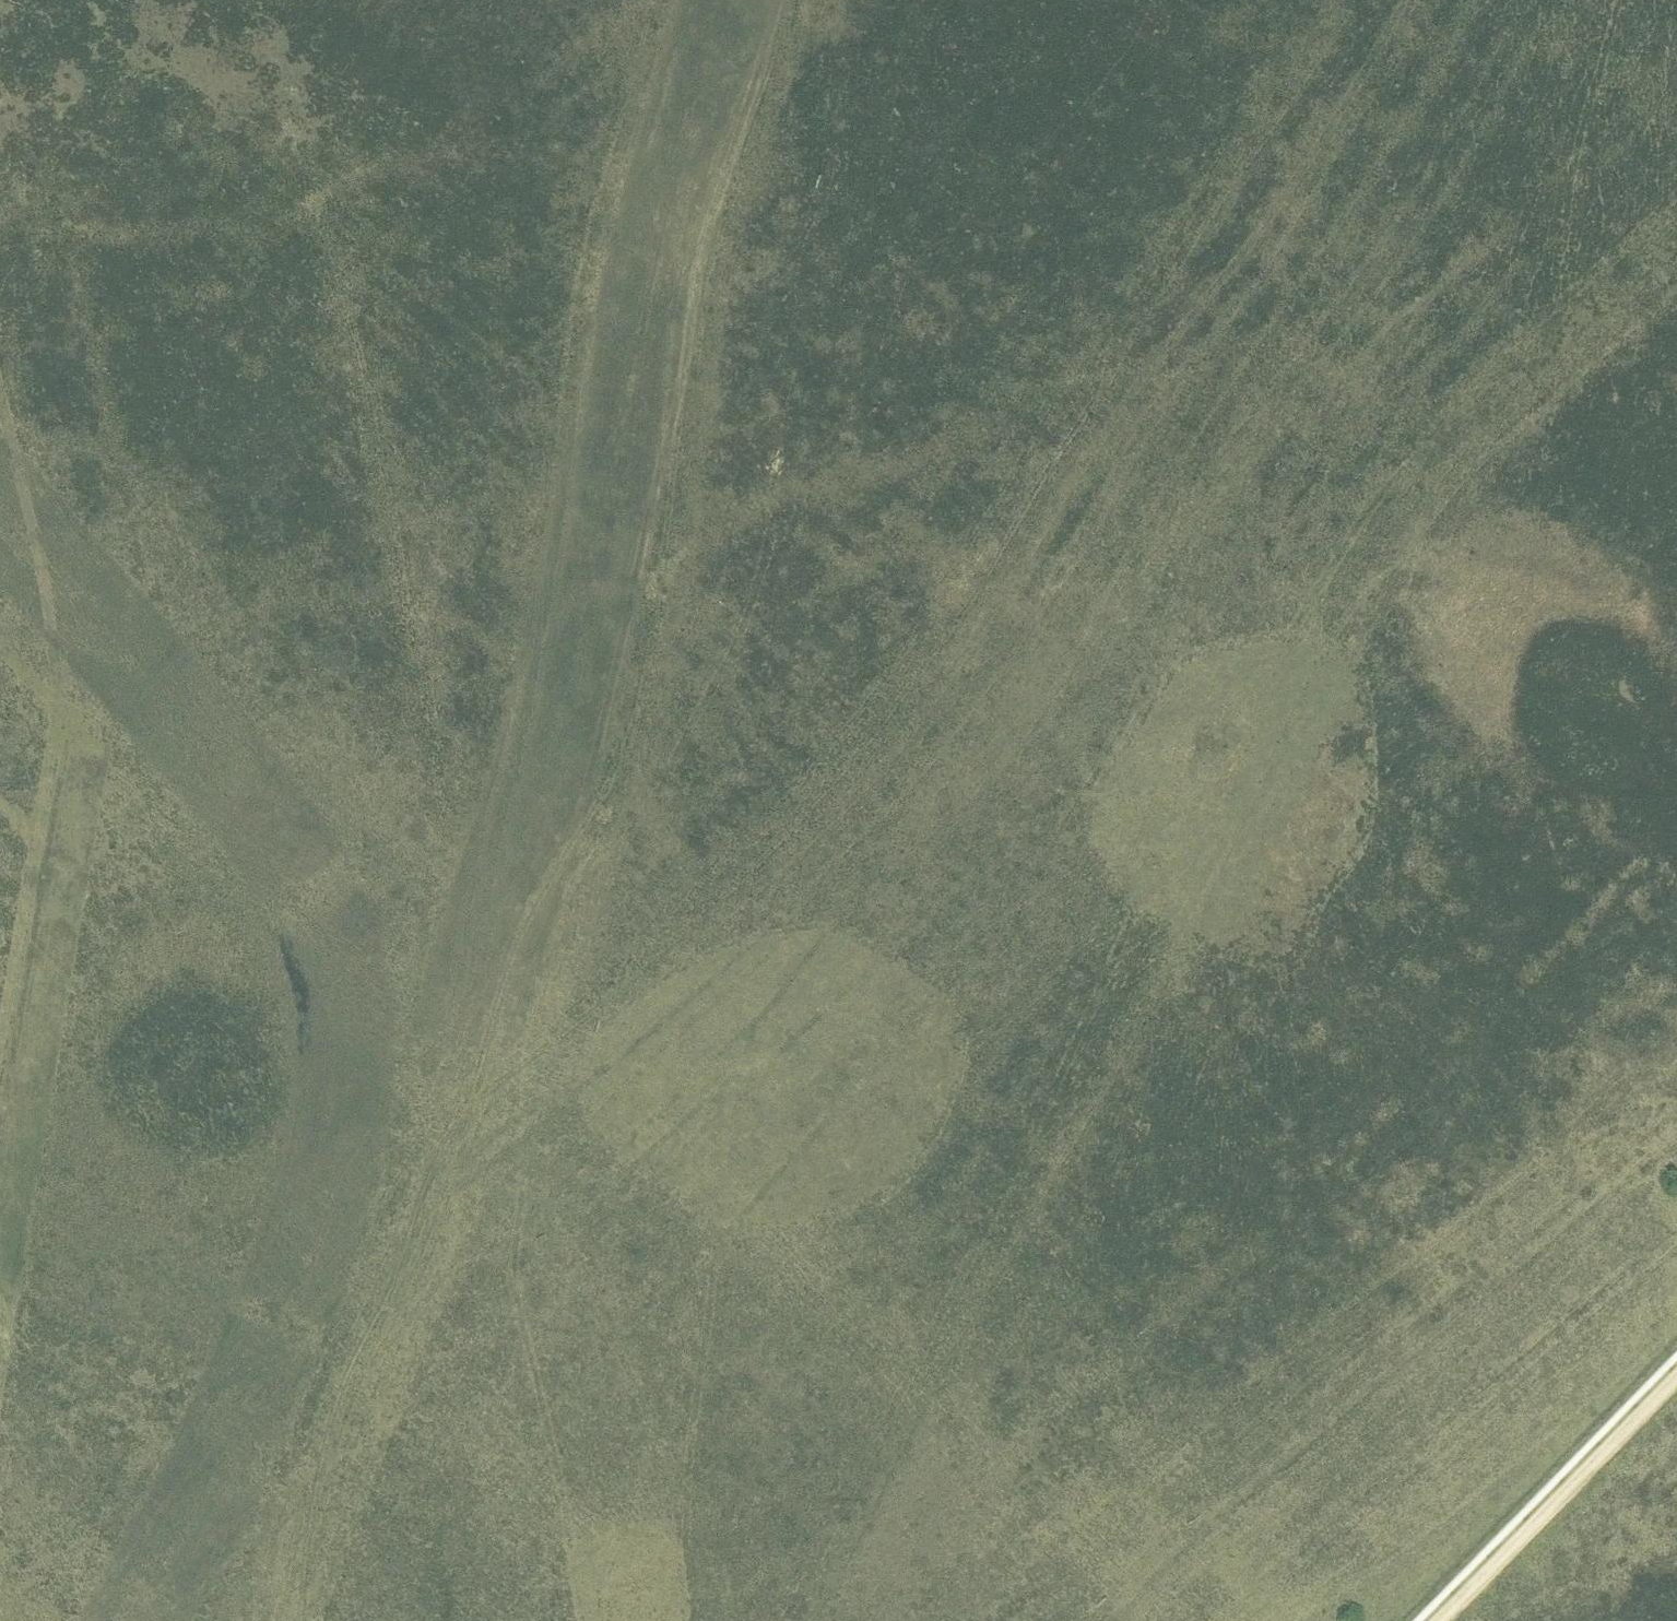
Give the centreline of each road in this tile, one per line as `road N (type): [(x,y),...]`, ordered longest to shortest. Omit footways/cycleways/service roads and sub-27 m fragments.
road 1 (track): [(1435,1620),(1676,1373)]

